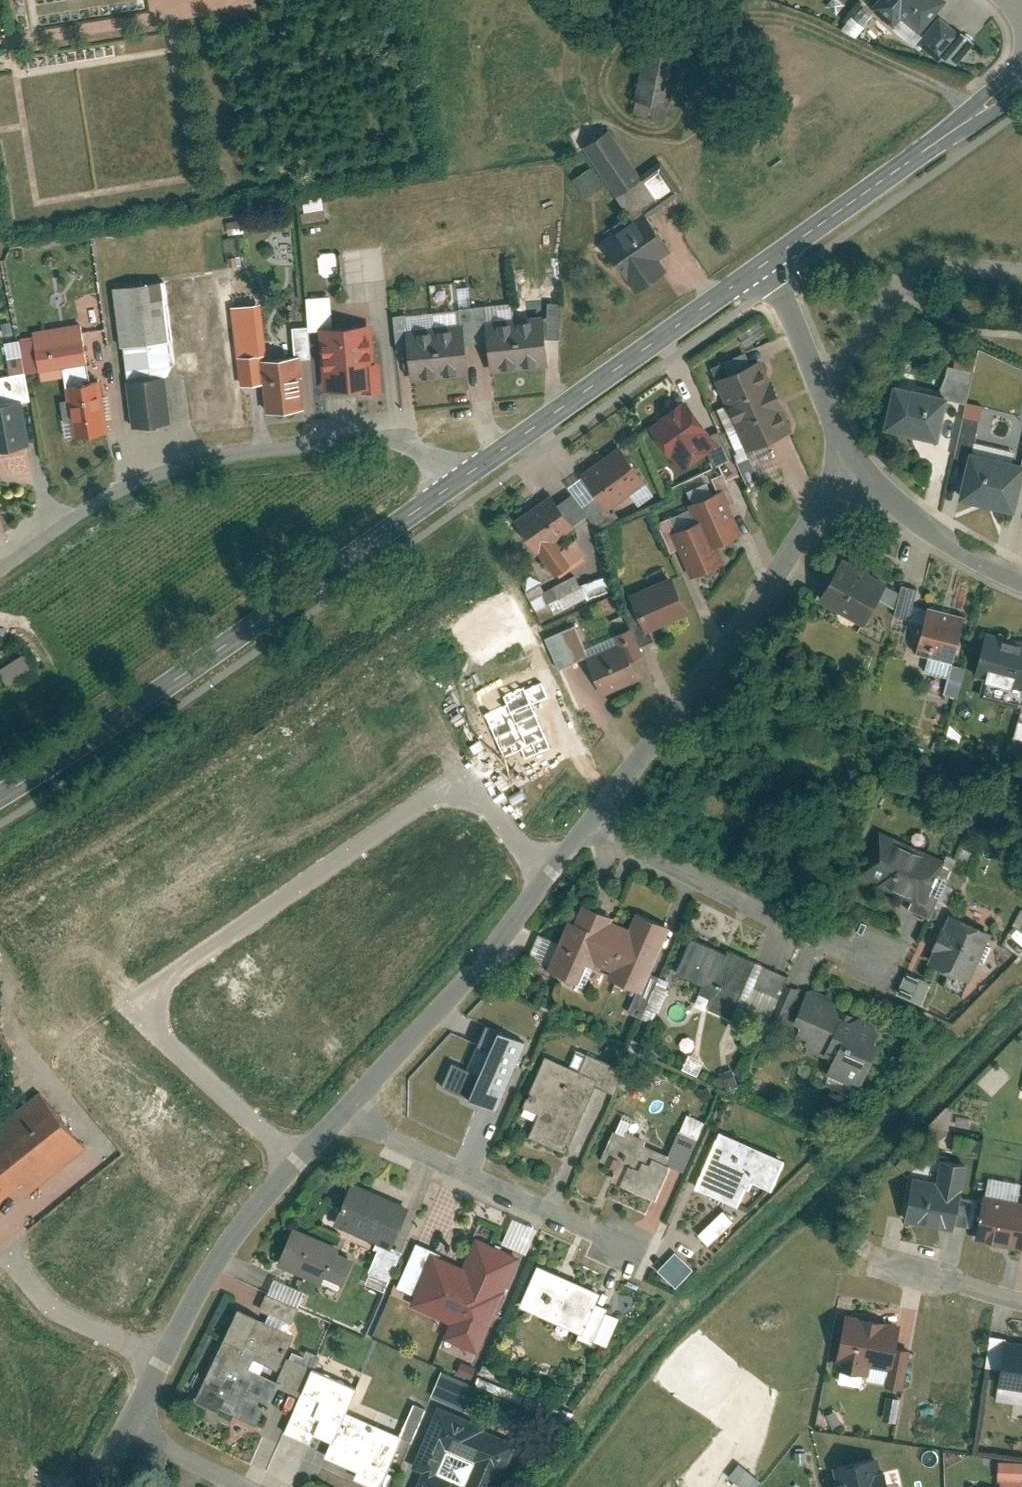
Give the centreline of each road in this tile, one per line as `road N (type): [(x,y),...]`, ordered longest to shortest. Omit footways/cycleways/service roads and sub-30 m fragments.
road 1 (residential): [(290,1166),(160,1038),(154,1009),(164,981),(448,789),(486,800),(545,882)]
road 2 (tertiary): [(452,482),(0,792)]
road 3 (residential): [(0,553),(88,487),(151,458),(304,431),(410,441),(452,482)]
road 4 (residential): [(594,821),(776,577),(825,501),(844,444)]
road 5 (tertiary): [(767,265),(452,482)]
road 6 (residential): [(345,1109),(628,1249)]
road 7 (tertiary): [(1021,79),(767,265)]
road 8 (residential): [(131,1426),(203,1289),(290,1166)]
road 9 (residential): [(594,821),(659,862),(866,956)]
road 10 (residential): [(345,1109),(545,882)]
road 11 (residential): [(1021,576),(903,505),(844,444)]
road 12 (residential): [(844,444),(767,265)]
road 13 (residential): [(131,1426),(262,1486)]
road 14 (residential): [(1021,1293),(893,1263)]

